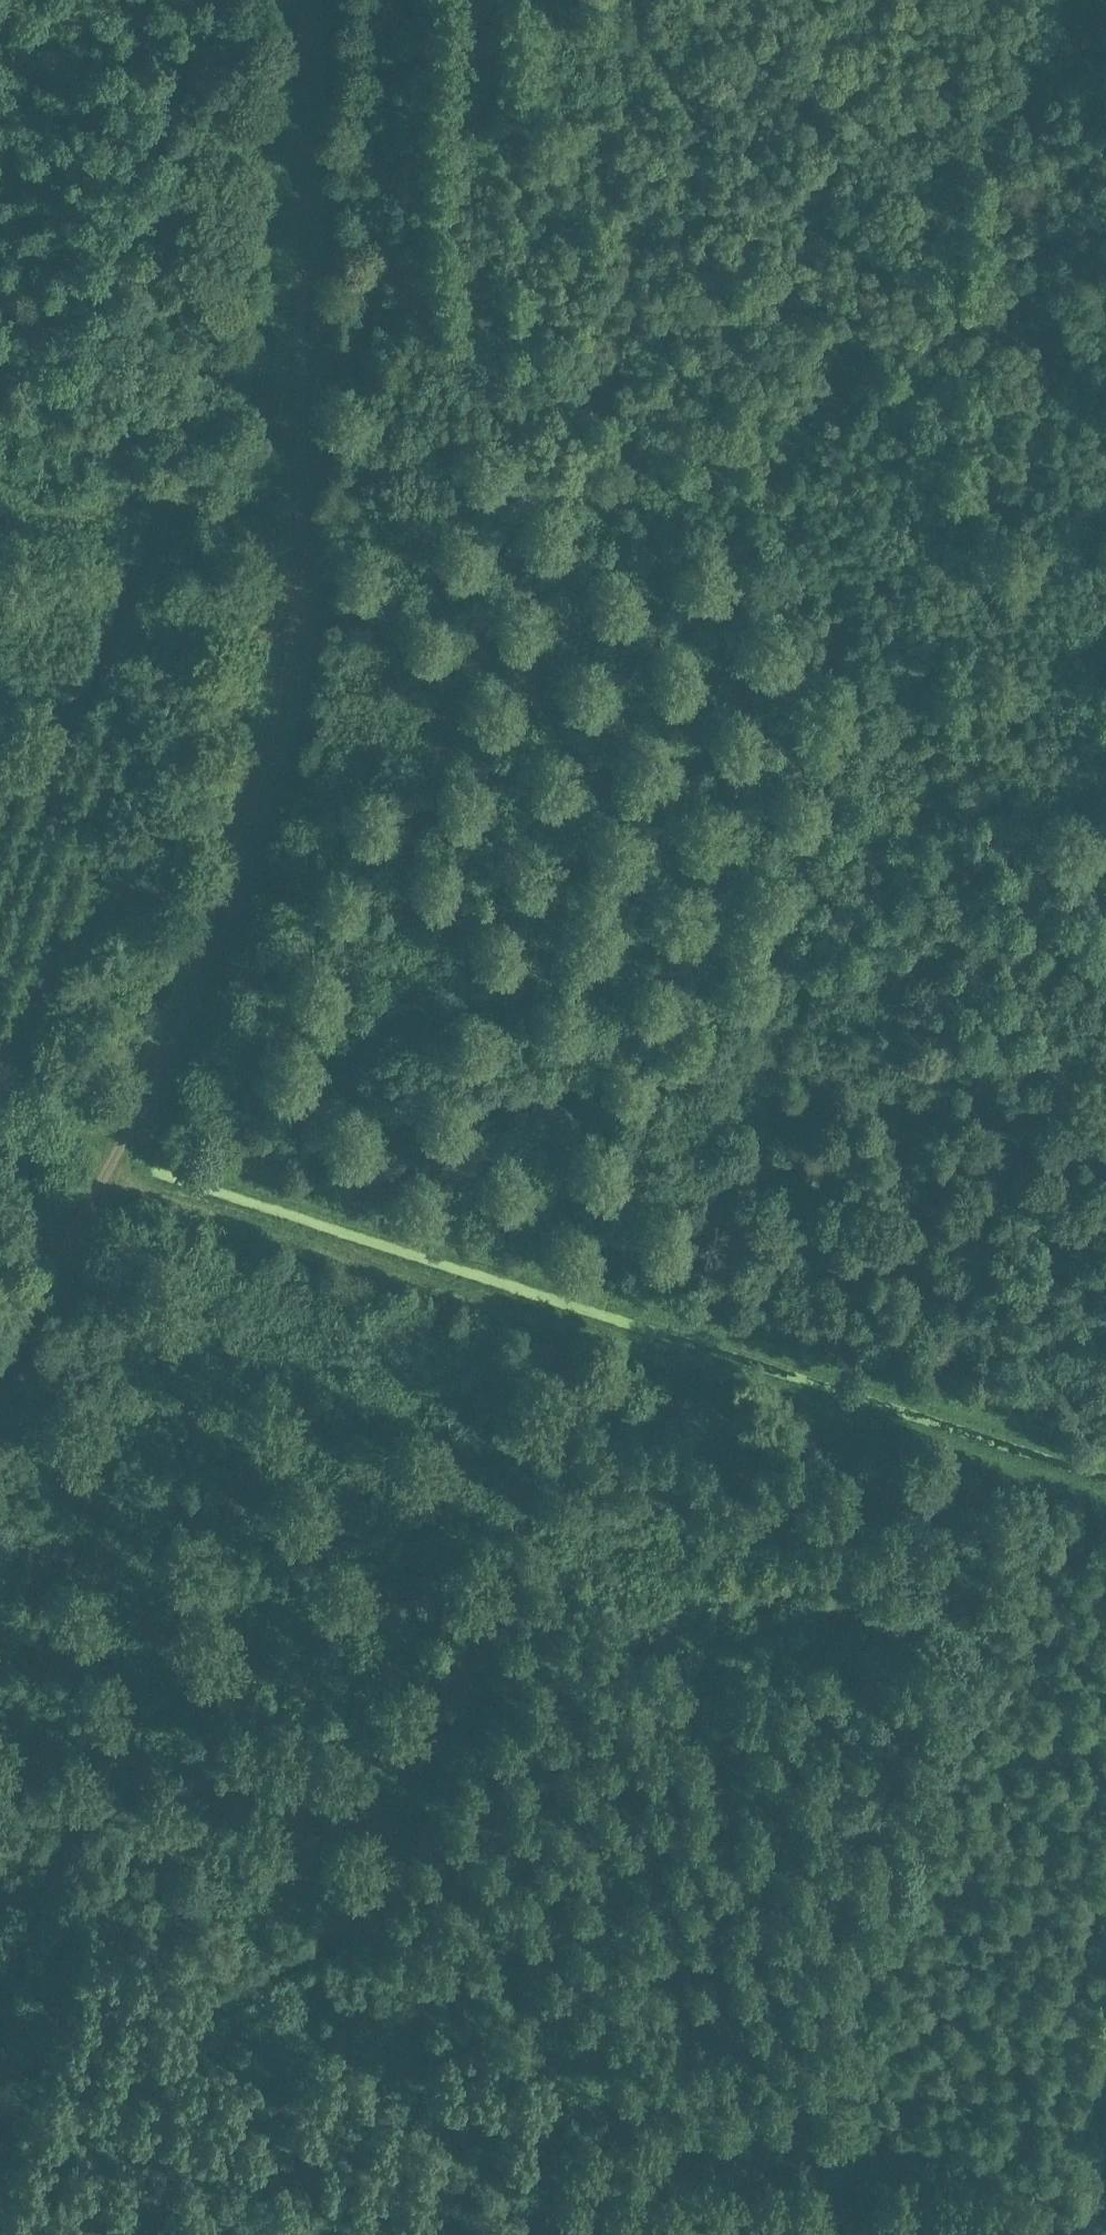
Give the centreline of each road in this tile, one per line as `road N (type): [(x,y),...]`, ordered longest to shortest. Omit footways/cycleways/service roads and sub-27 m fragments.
road 1 (track): [(304,354),(513,408),(657,461),(790,597),(841,629),(864,668),(899,686),(956,616),(987,558),(1022,404),(1037,225),(1036,71),(1061,0)]
road 2 (track): [(145,1112),(278,765),(306,608),(304,354)]
road 3 (track): [(304,354),(303,0)]
road 4 (track): [(0,1365),(145,1112)]
road 5 (track): [(899,686),(1105,881)]

